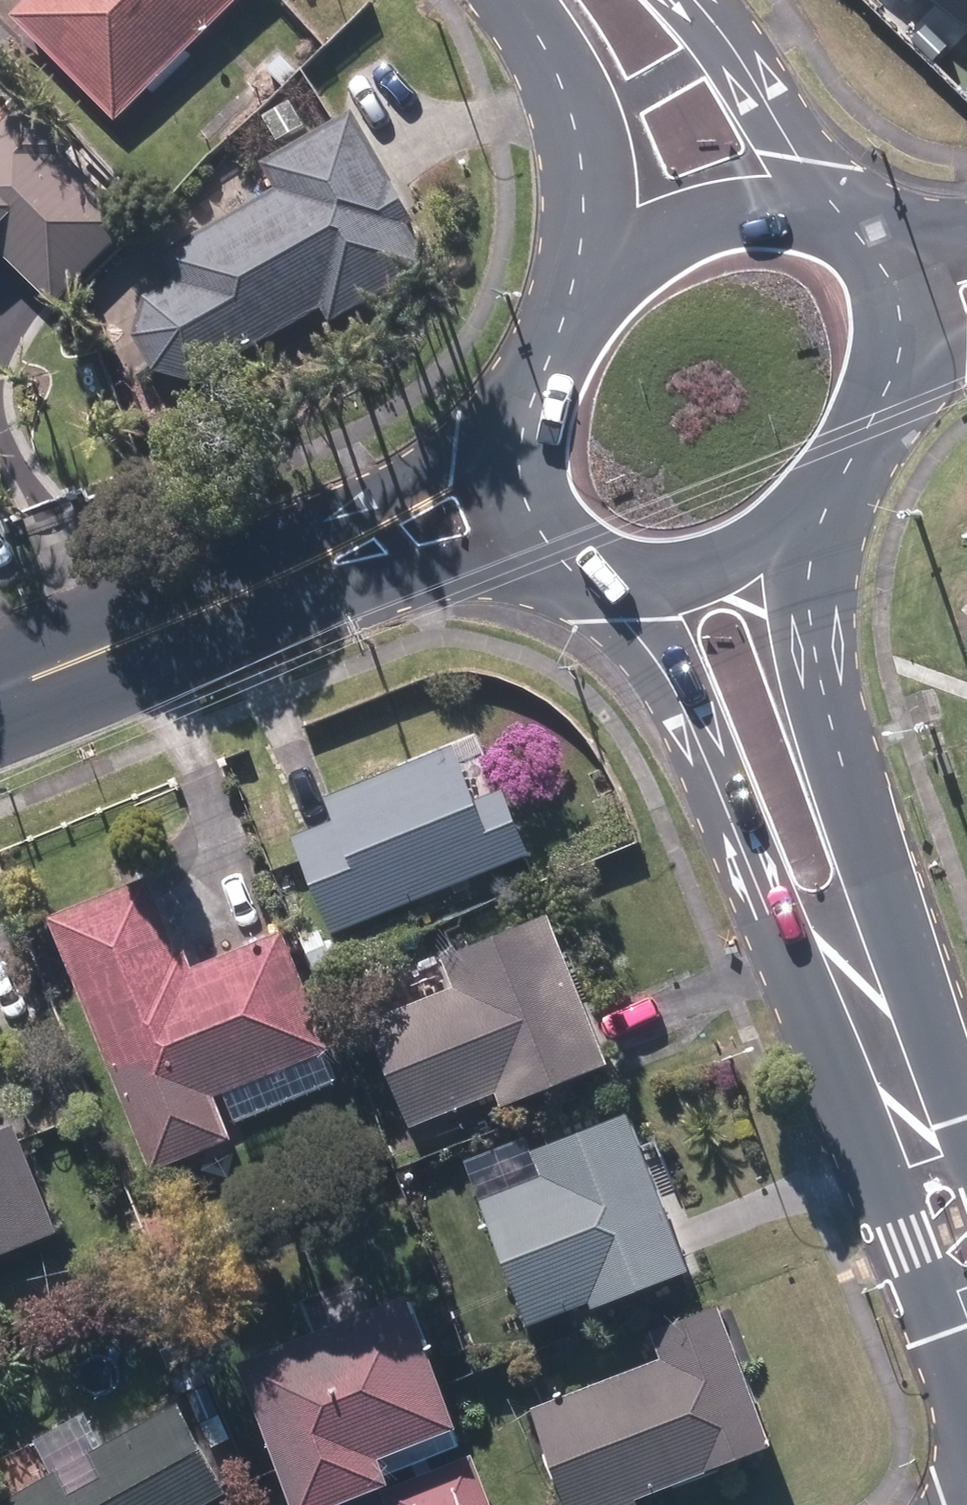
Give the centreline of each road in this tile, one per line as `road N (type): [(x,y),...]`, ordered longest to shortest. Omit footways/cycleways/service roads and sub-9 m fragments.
road 1 (secondary): [(966,1331),(923,1281),(675,692),(626,617),(608,550)]
road 2 (secondary): [(838,533),(819,651),(842,763),(966,1132)]
road 3 (tertiary): [(250,591),(377,496),(457,460),(521,387)]
road 4 (tertiary): [(562,508),(408,569),(250,591)]
road 5 (tertiary): [(0,691),(250,591)]
road 6 (secondary): [(677,0),(721,45),(802,157),(803,223)]
road 7 (secondary): [(838,533),(787,565),(727,580),(665,575),(608,550)]
road 8 (secondary): [(621,223),(592,105),(544,0)]
road 9 (secondary): [(521,387),(534,322),(569,265),(621,223)]
road 10 (secondary): [(621,223),(685,202),(745,203),(803,223)]
road 11 (secondary): [(901,368),(898,429),(877,486),(838,533)]
road 12 (secondary): [(562,508),(532,453),(521,387)]
road 13 (secondary): [(851,260),(885,310),(901,368)]

